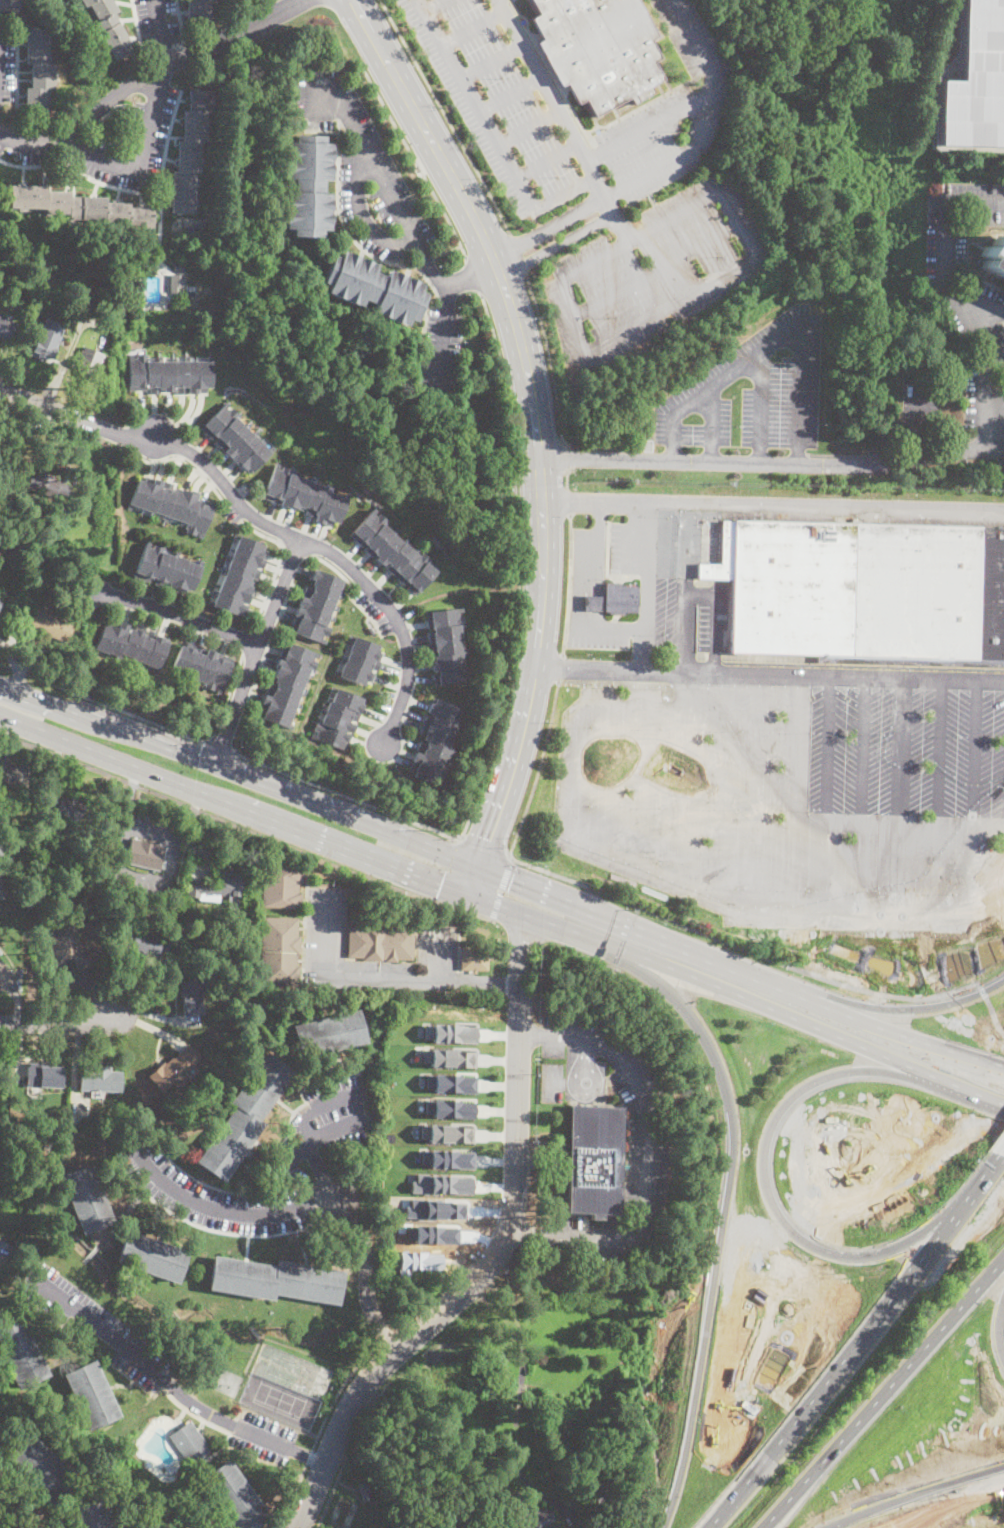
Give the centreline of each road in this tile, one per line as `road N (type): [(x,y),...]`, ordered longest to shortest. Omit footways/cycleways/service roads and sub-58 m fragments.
road 1 (primary): [(353,0),(483,232),(526,355),(543,514),(535,662)]
road 2 (residential): [(525,914),(516,1177),(506,1230),(470,1282),(360,1390),(302,1527)]
road 3 (residential): [(380,751),(407,682),(401,632),(364,579),(332,552),(250,514),(182,445),(107,429),(0,388)]
road 4 (motorway): [(744,996),(802,1052),(811,1084),(780,1216),(660,1527)]
road 5 (primary): [(0,714),(525,914)]
road 6 (primary): [(478,866),(0,683)]
road 7 (motorway): [(1003,1155),(710,1527)]
road 8 (primary): [(908,1047),(885,1028),(478,866)]
road 9 (residential): [(540,456),(859,462),(989,452)]
road 10 (motorway): [(764,1527),(1003,1261)]
road 11 (residential): [(297,0),(119,94),(70,139),(0,136)]
road 12 (residential): [(497,266),(447,292),(345,106),(318,91)]
road 13 (motorway): [(998,1095),(889,1098),(857,1111),(827,1136),(780,1216)]
road 14 (motorway): [(997,930),(919,979),(826,983),(743,973)]
road 15 (residential): [(214,762),(300,537)]
road 16 (primary): [(525,914),(744,996)]
road 17 (primary): [(535,662),(478,866)]
road 18 (motorway): [(818,1527),(1003,1459)]
road 19 (primary): [(744,996),(879,1048),(908,1047)]
road 20 (residential): [(397,1350),(371,1308),(358,1235),(338,1197)]
road 21 (residential): [(259,644),(105,589)]
road 22 (motorway): [(997,930),(1002,1063)]

